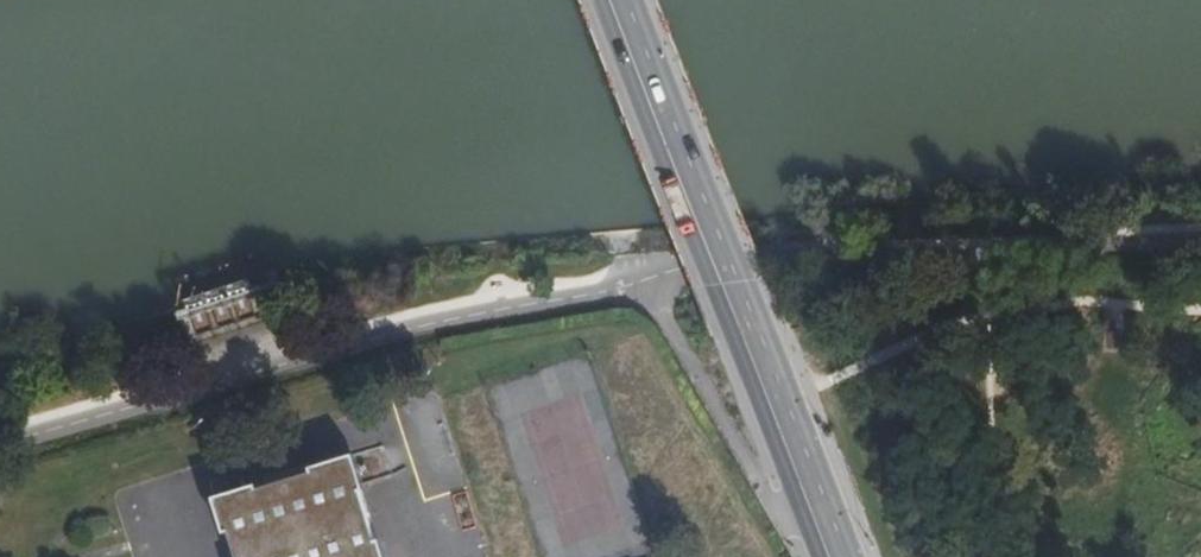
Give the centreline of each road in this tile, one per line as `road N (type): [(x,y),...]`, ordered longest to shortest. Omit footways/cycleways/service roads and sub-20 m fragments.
road 1 (primary): [(746,312),(624,0)]
road 2 (primary): [(746,312),(839,556)]

